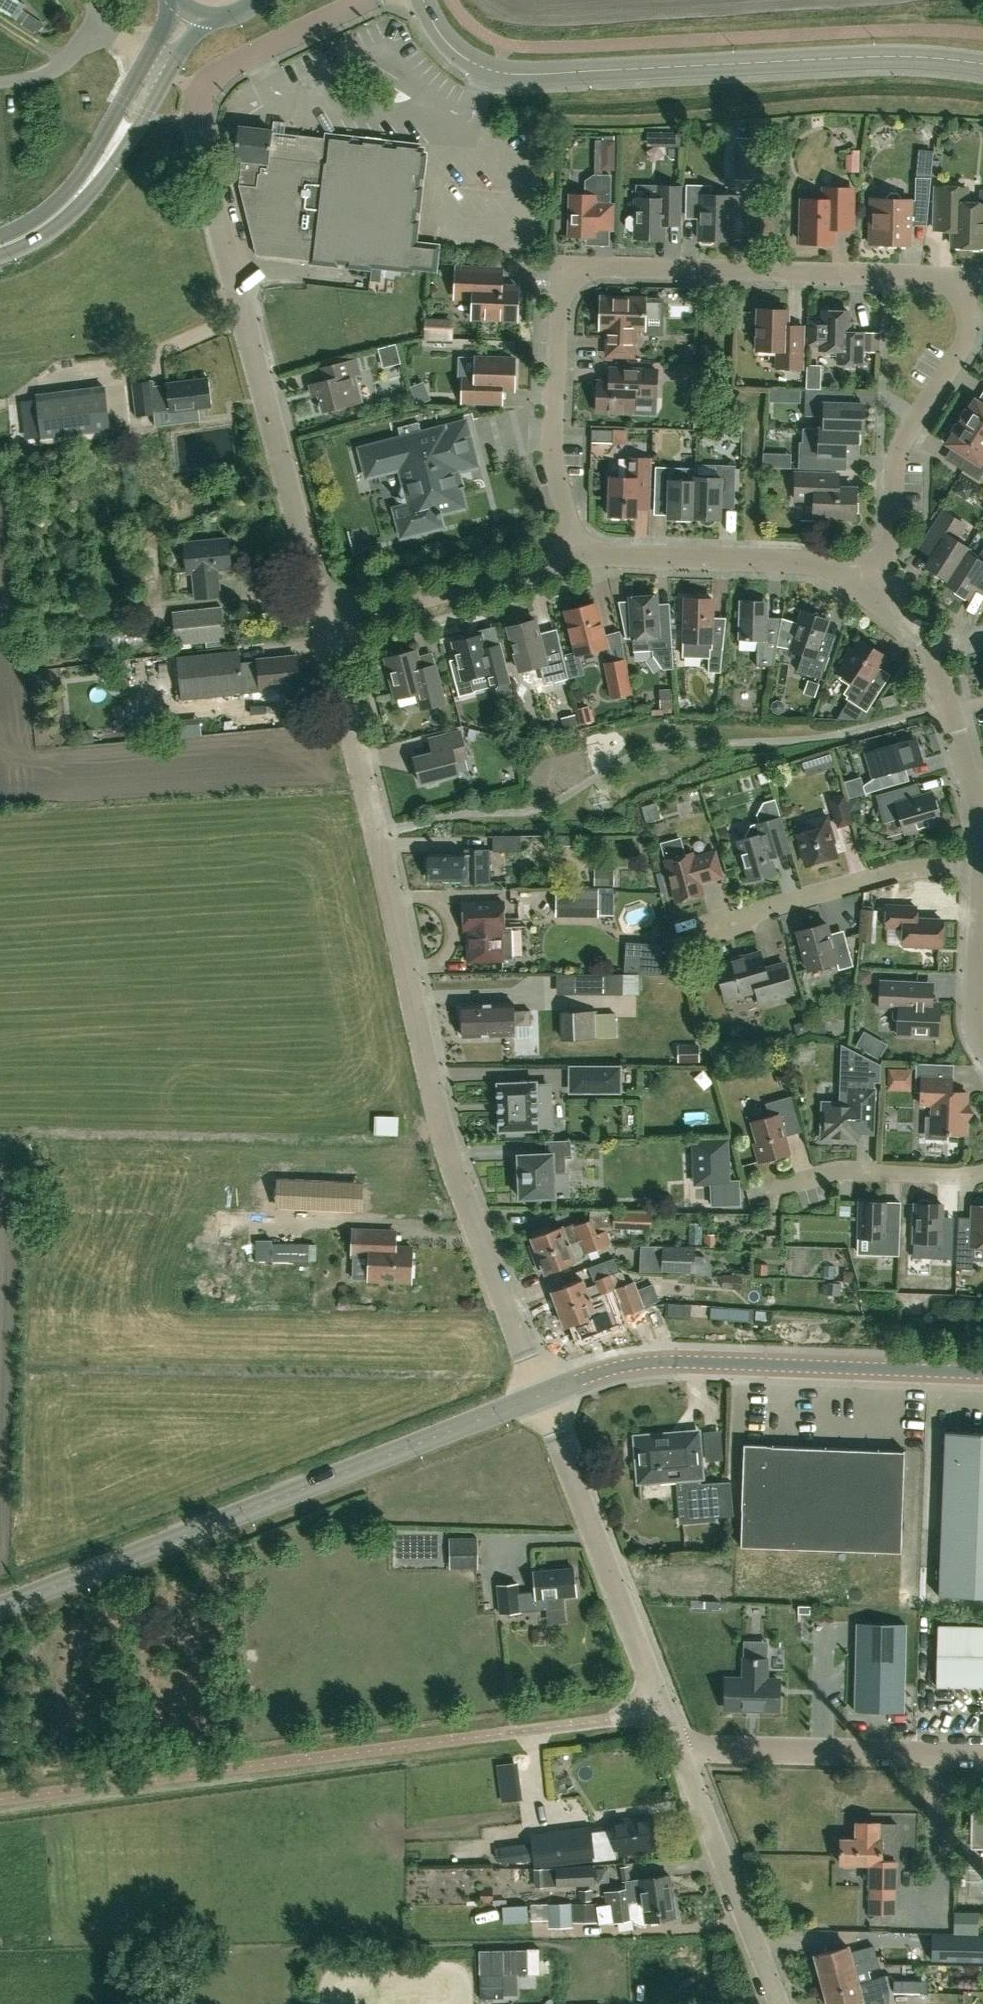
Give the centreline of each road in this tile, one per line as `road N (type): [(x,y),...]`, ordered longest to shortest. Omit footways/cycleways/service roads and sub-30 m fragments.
road 1 (unclassified): [(542,1394),(444,1117),(324,623)]
road 2 (unclassified): [(324,623),(196,104),(212,74),(362,0)]
road 3 (residential): [(961,279),(587,269),(568,276),(559,291),(552,459),(571,561)]
road 4 (unclassified): [(0,1799),(661,1707)]
road 5 (unclassified): [(982,64),(852,57),(507,73),(453,48),(423,0)]
road 6 (secondary): [(0,1607),(542,1394)]
road 7 (secondary): [(542,1394),(646,1361),(982,1374)]
road 8 (residential): [(867,591),(890,546),(894,470),(964,348),(961,279)]
road 9 (unclassified): [(661,1707),(542,1394)]
road 10 (unclassified): [(678,1748),(982,1756)]
road 11 (residential): [(571,561),(805,564),(867,591)]
road 12 (residential): [(695,932),(928,866),(977,865)]
road 13 (unclassified): [(780,2003),(678,1748)]
road 14 (residential): [(867,591),(925,644),(942,675),(981,817)]
road 15 (residential): [(324,623),(571,561)]
road 16 (secondary): [(159,66),(87,184),(53,218),(0,246)]
road 17 (residential): [(764,1194),(863,1170),(982,1173)]
road 18 (residential): [(977,865),(971,986),(982,1041)]

